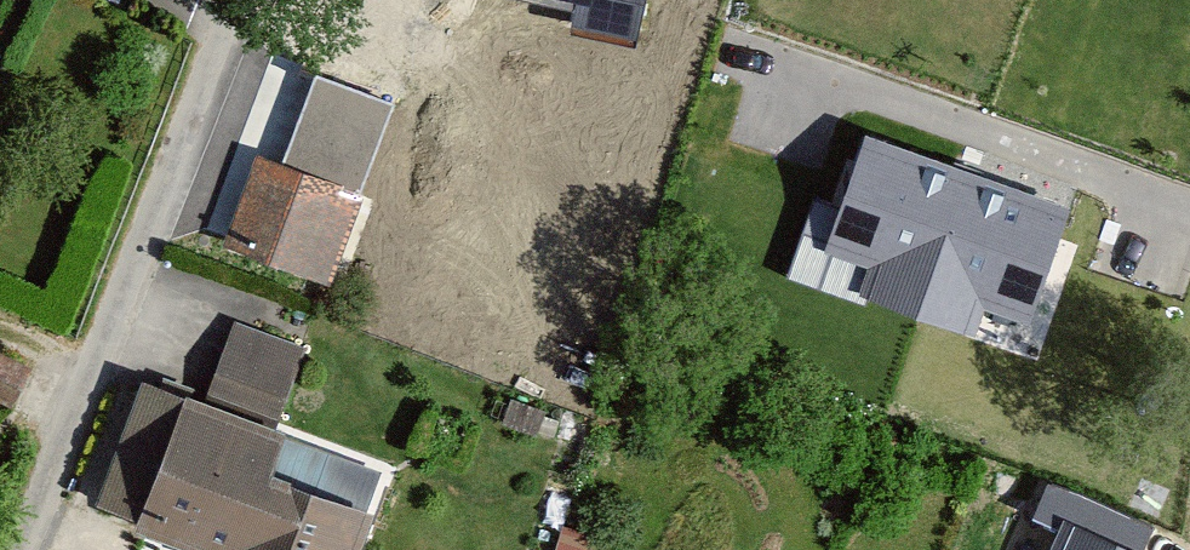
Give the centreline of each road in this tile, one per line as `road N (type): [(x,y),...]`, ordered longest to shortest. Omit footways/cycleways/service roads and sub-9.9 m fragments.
road 1 (residential): [(14,549),(234,0)]

